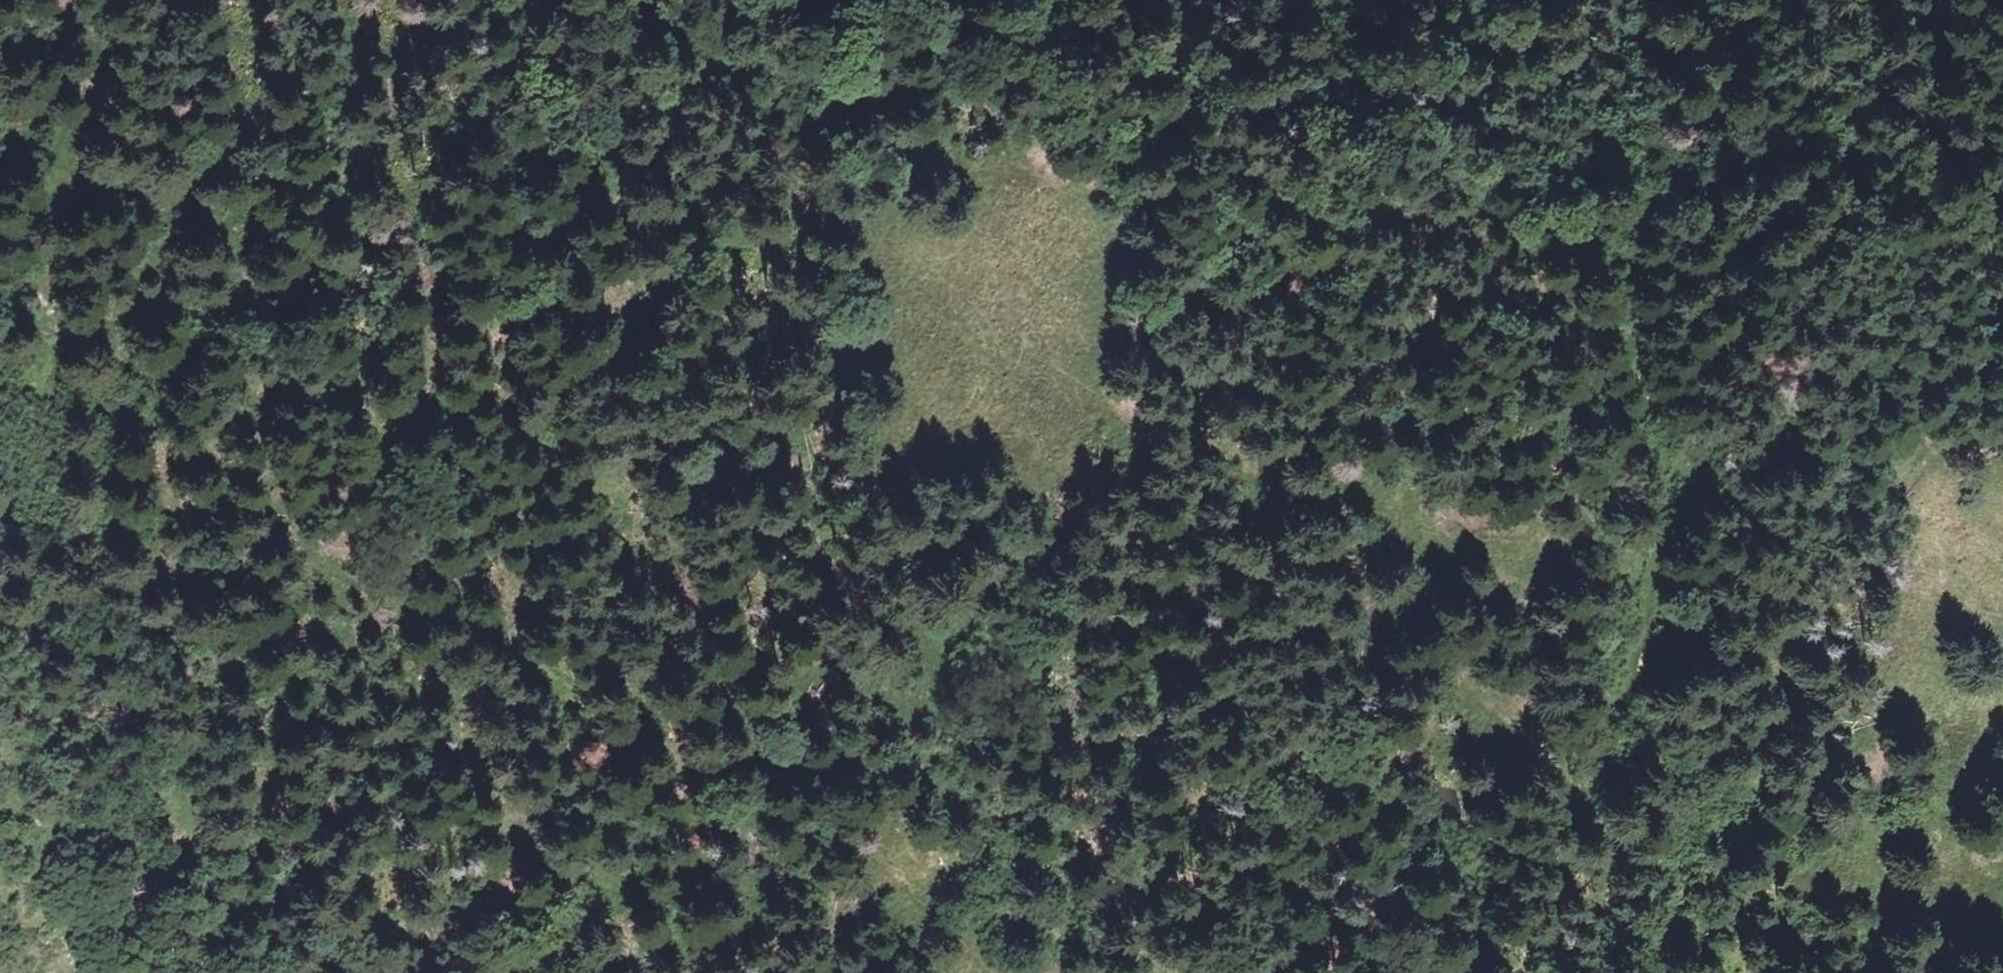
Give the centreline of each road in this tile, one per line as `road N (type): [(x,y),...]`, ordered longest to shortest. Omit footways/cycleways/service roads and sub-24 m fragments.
road 1 (track): [(0,244),(133,353),(259,504),(302,568),(387,624),(619,742),(800,862),(928,972)]
road 2 (track): [(1645,972),(1682,906),(1640,794),(1629,731),(1627,690),(1652,598),(1660,526),(1627,387)]

